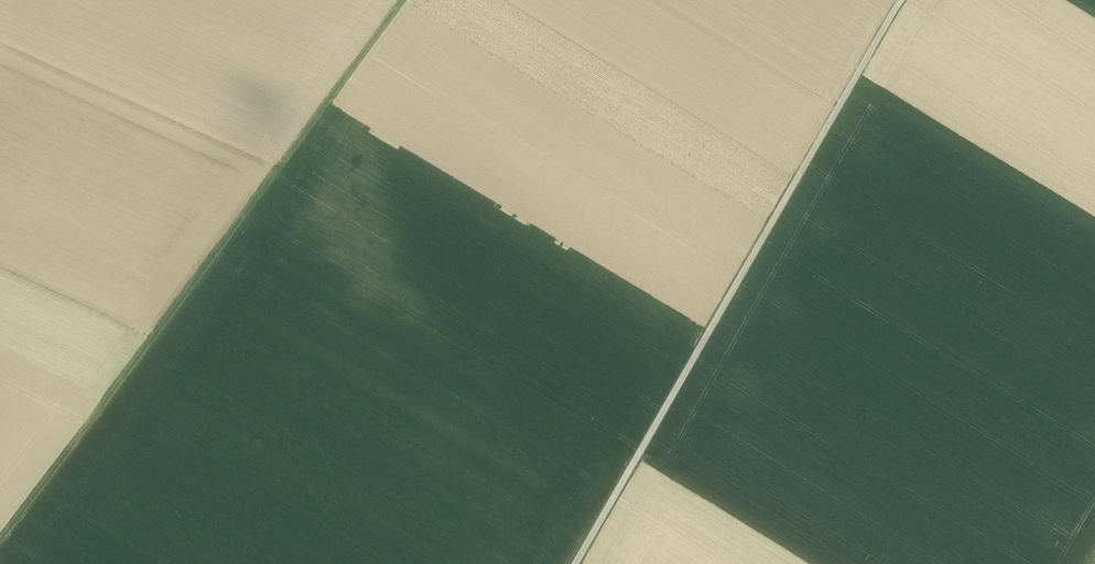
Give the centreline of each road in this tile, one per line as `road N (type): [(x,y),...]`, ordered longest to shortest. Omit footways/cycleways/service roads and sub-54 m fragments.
road 1 (track): [(402,0),(0,542)]
road 2 (track): [(576,563),(901,0)]

